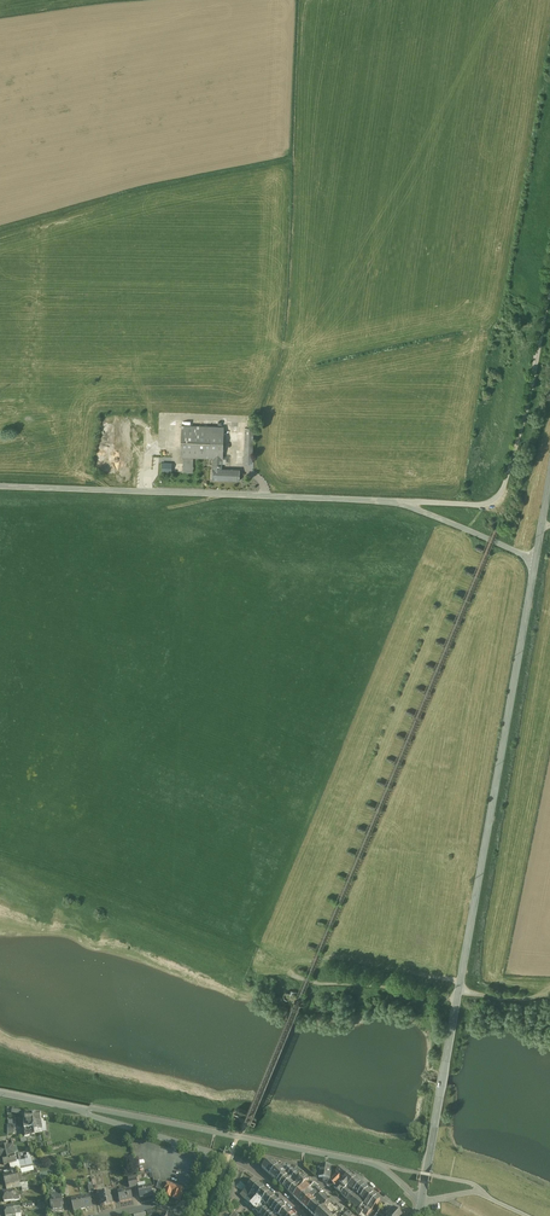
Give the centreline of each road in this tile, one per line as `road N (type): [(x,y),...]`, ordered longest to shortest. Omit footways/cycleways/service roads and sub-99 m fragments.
road 1 (tertiary): [(535,563),(422,1202)]
road 2 (unclassified): [(0,485),(402,504)]
road 3 (unclassified): [(422,1202),(373,1166),(62,1106)]
road 4 (unclassified): [(402,504),(488,502),(502,493),(529,408),(549,292)]
road 5 (track): [(457,1001),(275,976)]
road 6 (unclassified): [(62,1106),(211,1153)]
road 7 (unclassified): [(402,504),(535,563)]
road 8 (residential): [(356,1215),(298,1166),(267,1158),(255,1171)]

